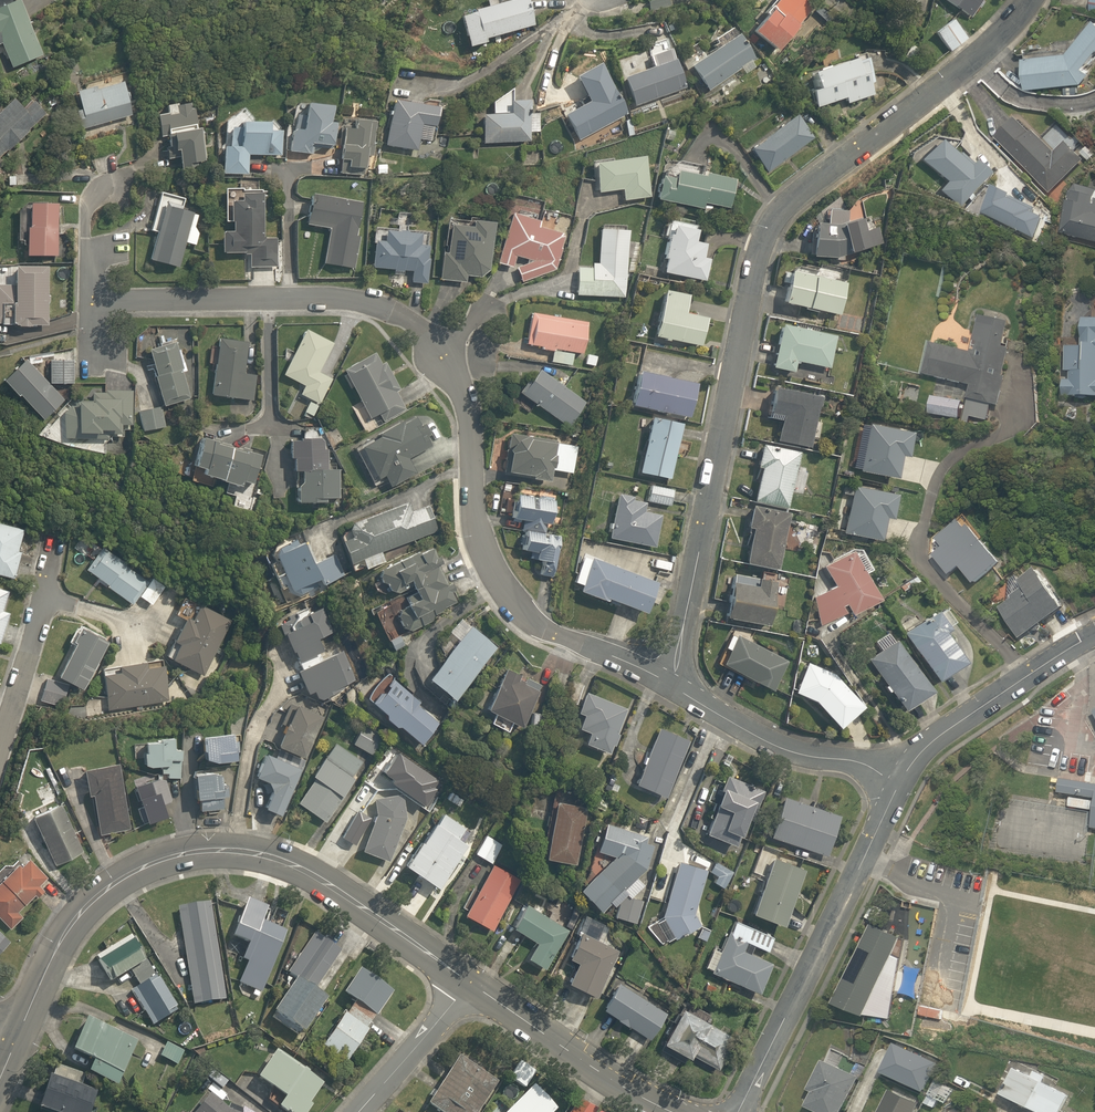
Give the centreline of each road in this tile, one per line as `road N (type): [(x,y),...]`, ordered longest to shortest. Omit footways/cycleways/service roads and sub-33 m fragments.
road 1 (residential): [(672,686),(765,239),(803,190),(990,45),(1030,0)]
road 2 (tertiary): [(469,985),(300,869),(254,854),(196,853),(144,867),(79,916),(17,1036)]
road 3 (residential): [(444,356),(469,409),(476,515),(491,566),(514,600),(538,627),(672,686)]
road 4 (residential): [(96,305),(344,300),(388,309),(444,356)]
road 5 (residential): [(899,783),(738,1111)]
road 6 (residential): [(672,686),(780,748),(852,760),(899,783)]
road 7 (residential): [(1094,635),(950,728),(899,783)]
road 8 (tertiary): [(674,1111),(469,985)]
road 9 (residential): [(444,356),(495,305),(571,274),(588,190)]
road 10 (residential): [(54,540),(0,746)]
road 11 (residential): [(358,1111),(469,985)]
road 12 (residential): [(96,305),(87,218),(91,200),(110,185)]

